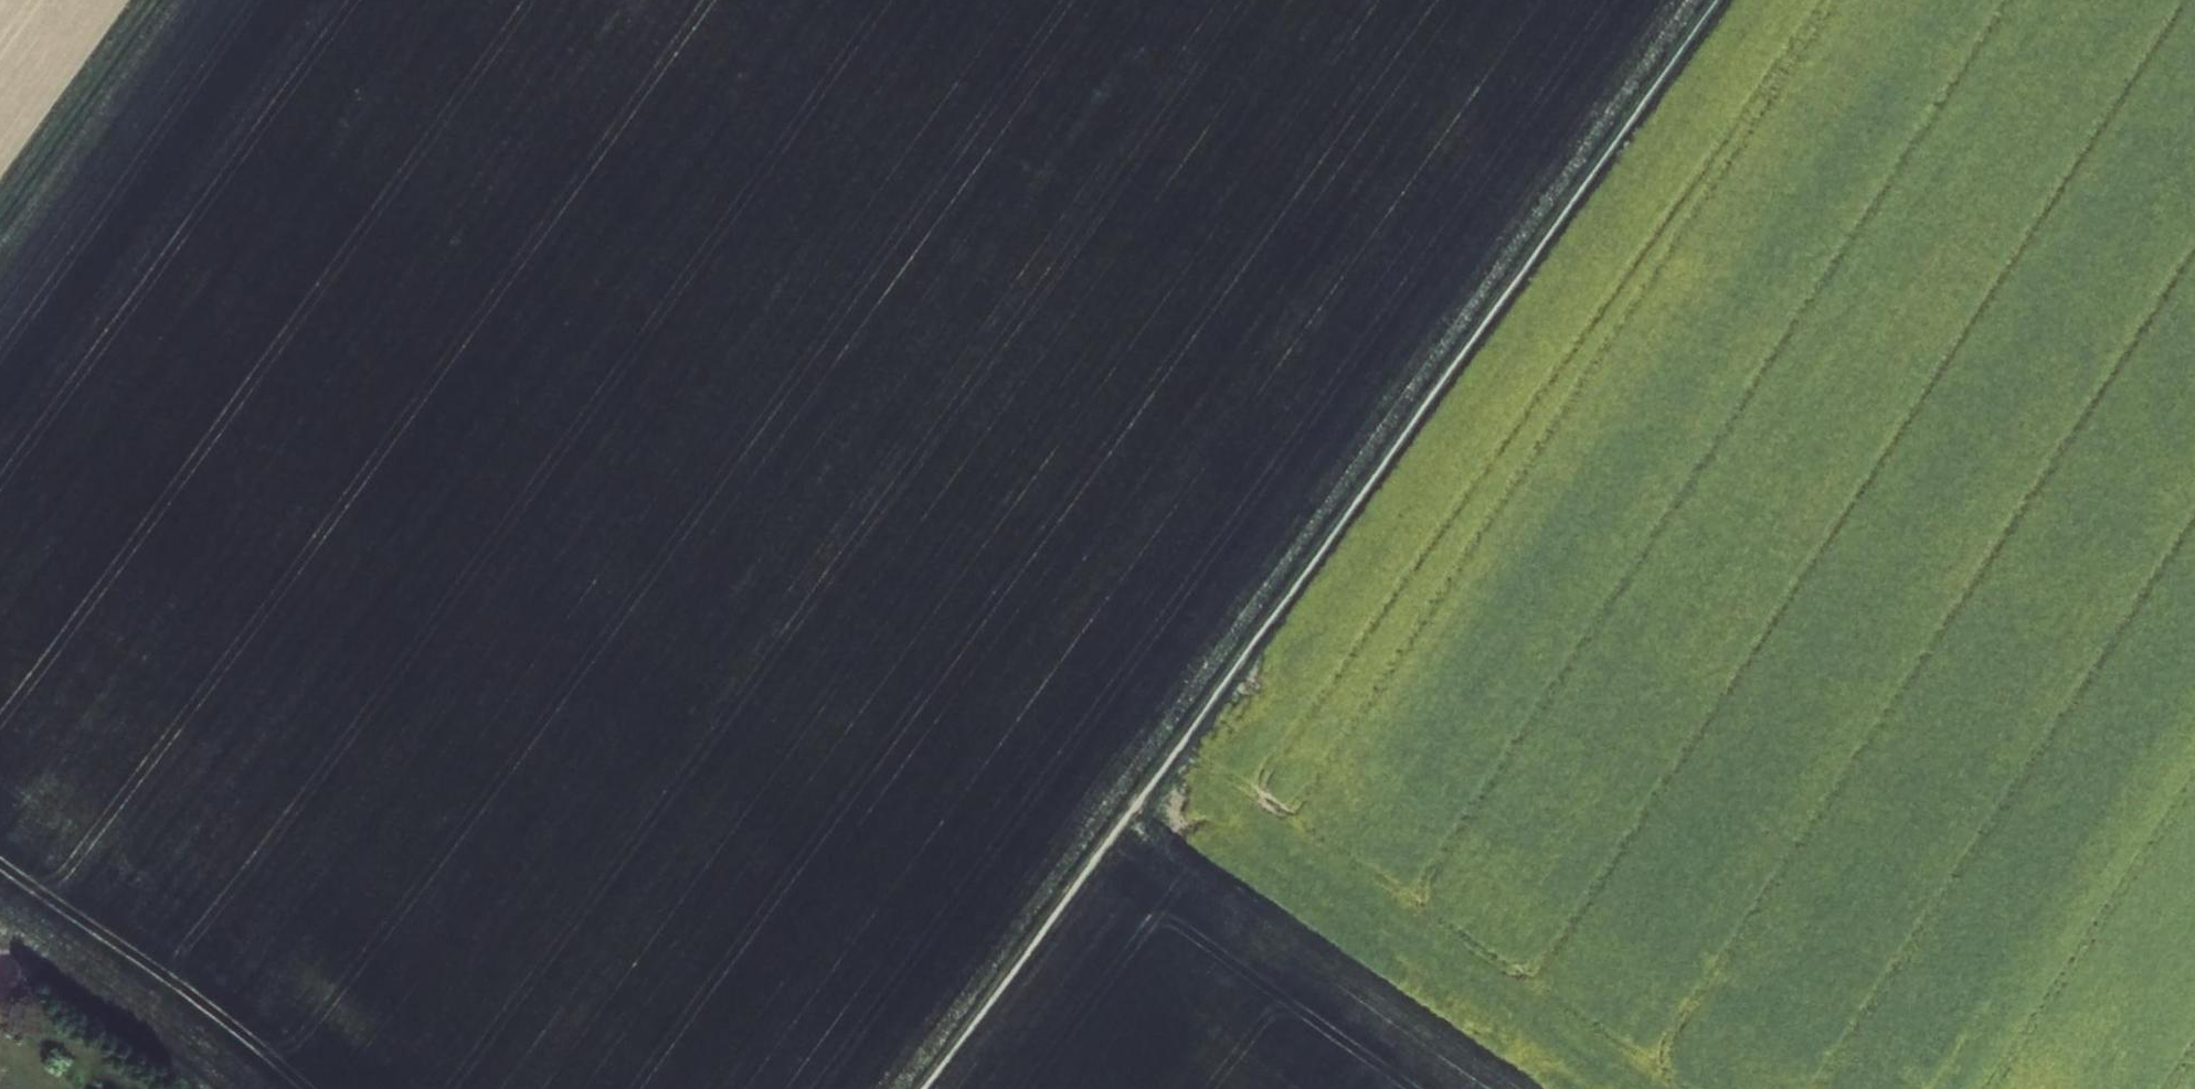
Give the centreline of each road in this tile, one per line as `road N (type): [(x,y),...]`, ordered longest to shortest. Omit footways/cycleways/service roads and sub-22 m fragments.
road 1 (track): [(924,1088),(1709,0)]
road 2 (track): [(0,201),(144,0)]

